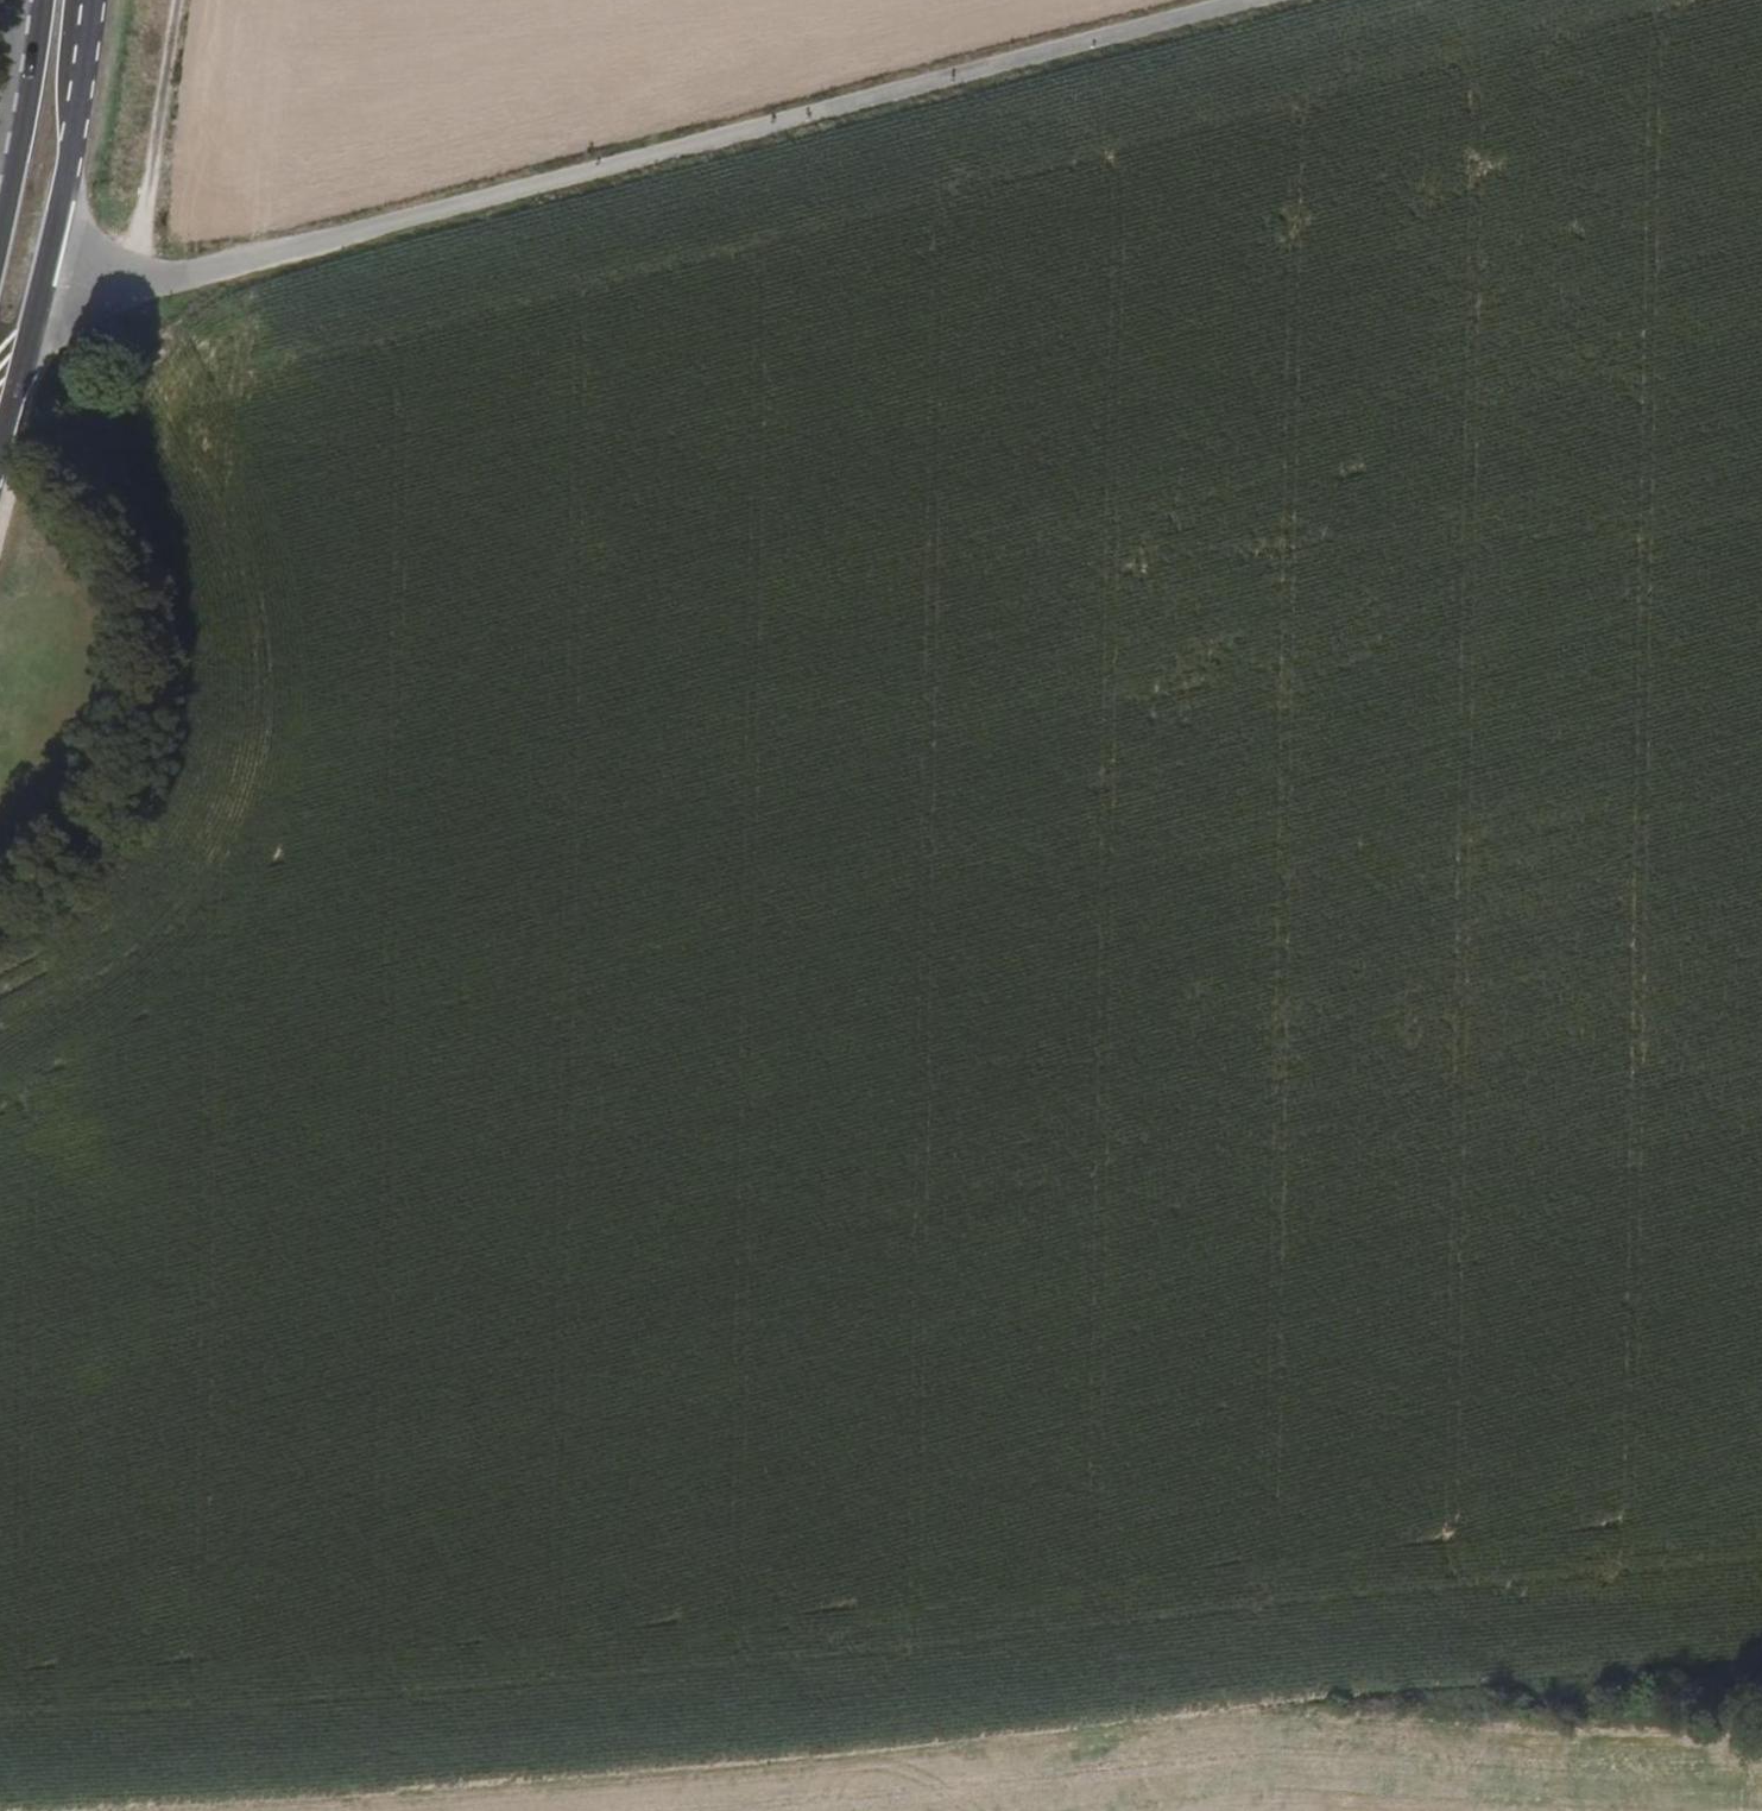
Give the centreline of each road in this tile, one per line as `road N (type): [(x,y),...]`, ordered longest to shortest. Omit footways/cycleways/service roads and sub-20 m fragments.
road 1 (track): [(1229,0),(392,222),(130,282),(41,286)]
road 2 (primary): [(0,435),(77,126)]
road 3 (track): [(130,282),(180,0)]
road 4 (primary): [(45,0),(0,249)]
road 5 (unclassified): [(23,0),(0,140)]
road 6 (primary): [(77,126),(95,0)]
road 7 (unclassified): [(77,126),(68,57),(74,0)]

